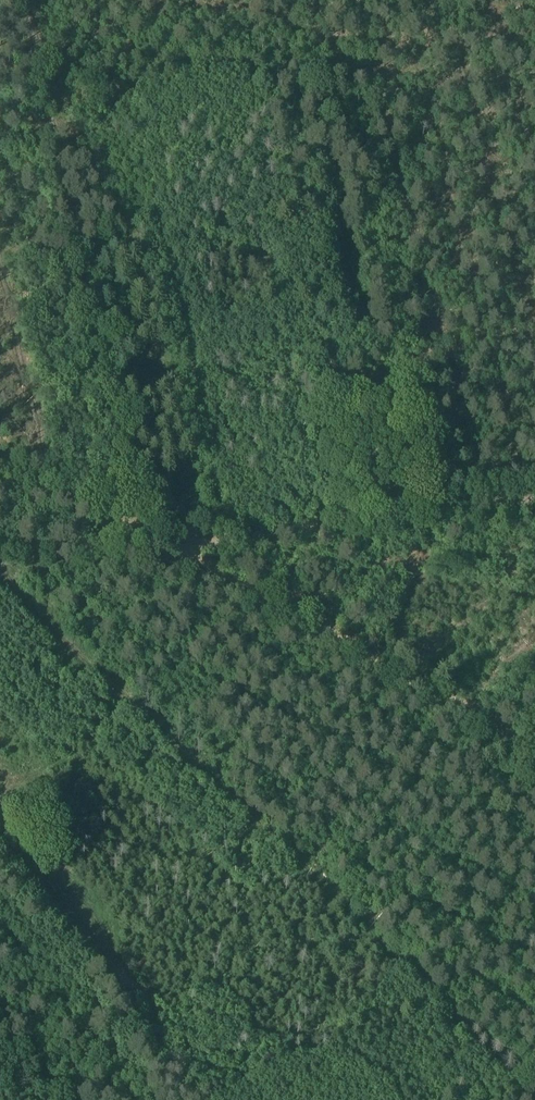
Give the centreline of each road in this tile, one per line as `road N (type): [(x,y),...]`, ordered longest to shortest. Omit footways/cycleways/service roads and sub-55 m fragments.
road 1 (track): [(0,591),(534,1081)]
road 2 (track): [(155,551),(534,753)]
road 3 (track): [(534,502),(155,551)]
road 4 (track): [(0,468),(155,551)]
road 5 (track): [(0,560),(155,551)]

